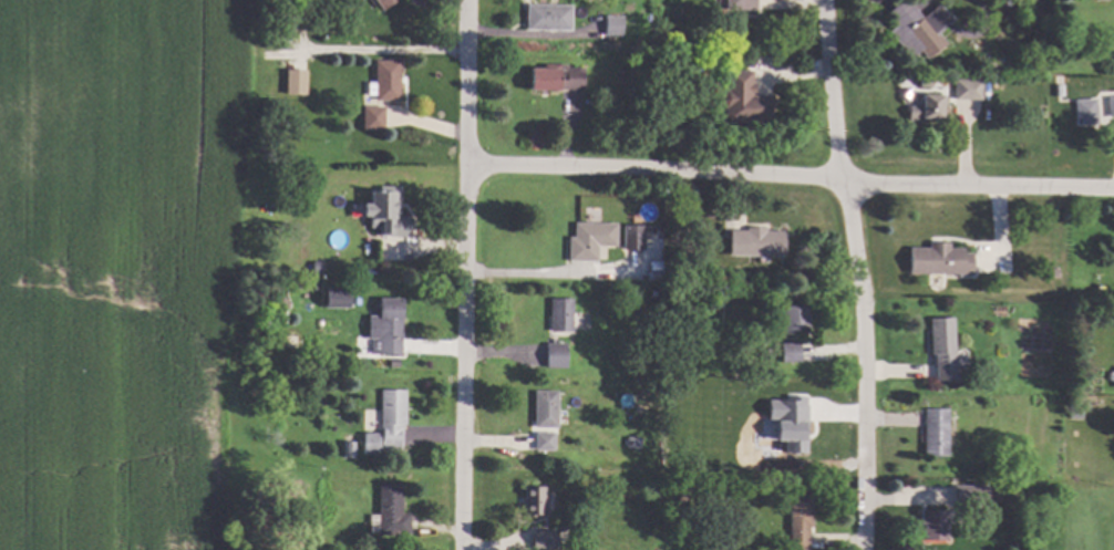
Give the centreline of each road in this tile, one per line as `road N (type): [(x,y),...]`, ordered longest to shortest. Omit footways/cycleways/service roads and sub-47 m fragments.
road 1 (residential): [(1113,187),(468,167)]
road 2 (residential): [(822,0),(864,342),(863,549)]
road 3 (residential): [(470,0),(463,549)]

